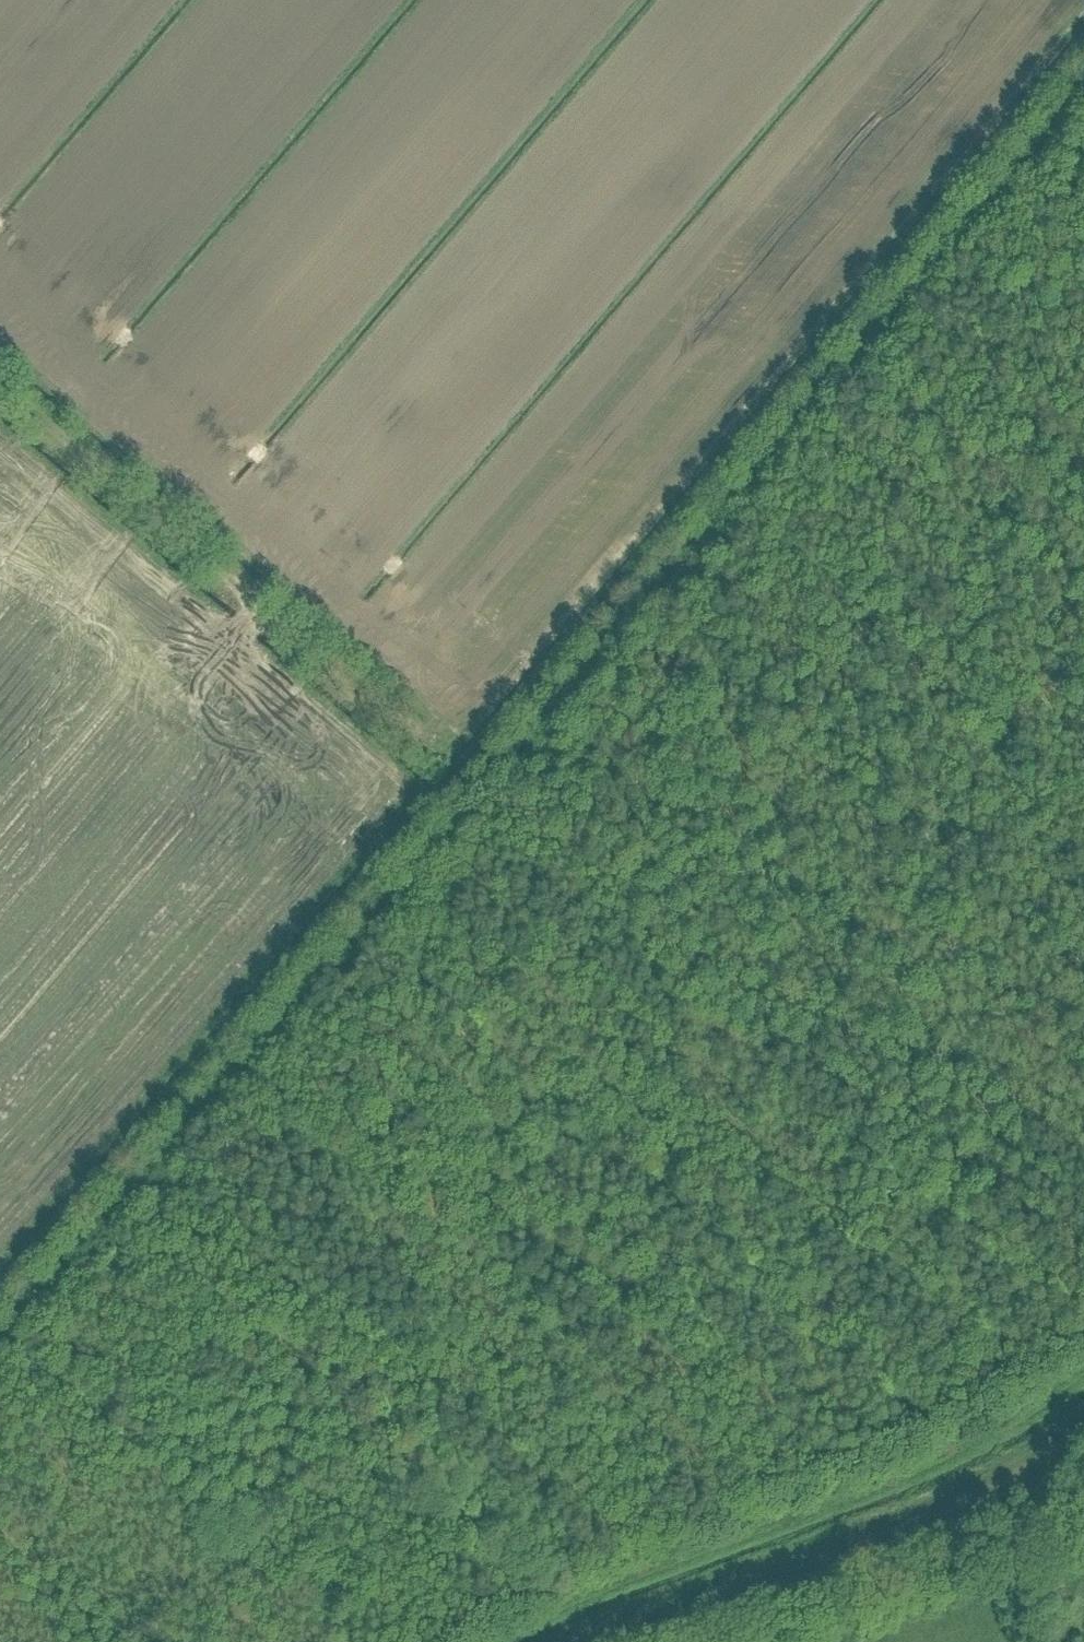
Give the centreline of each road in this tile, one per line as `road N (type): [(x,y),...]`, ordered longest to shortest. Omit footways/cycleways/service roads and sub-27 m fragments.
road 1 (track): [(0,390),(455,781)]

